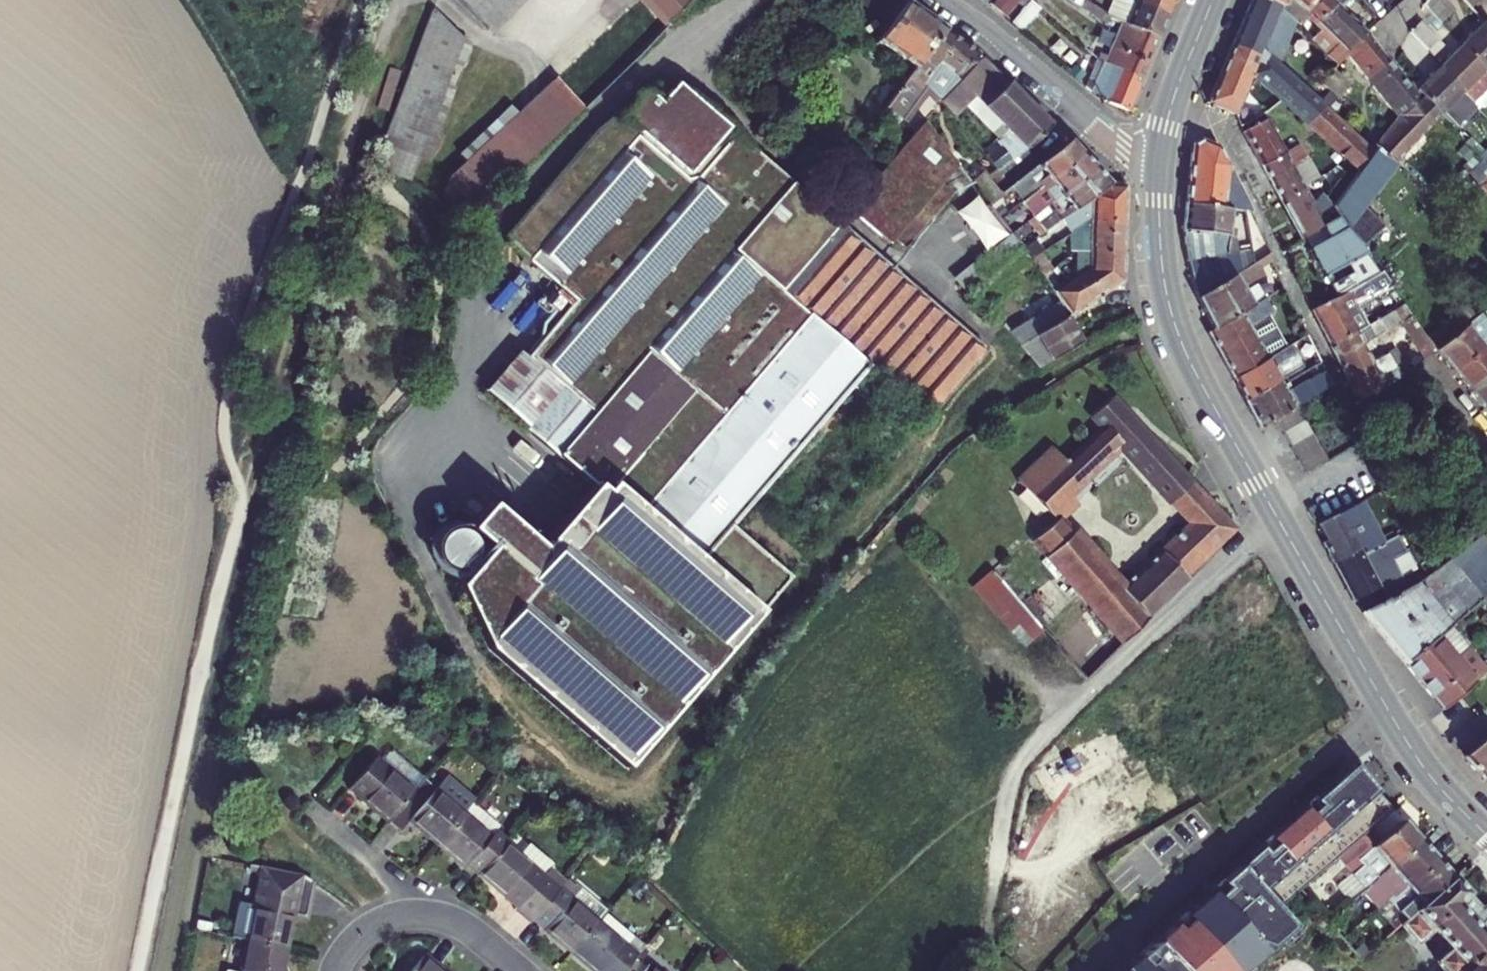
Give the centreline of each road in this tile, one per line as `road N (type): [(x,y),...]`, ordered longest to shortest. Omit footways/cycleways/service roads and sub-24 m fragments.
road 1 (secondary): [(1158,172),(1164,272),(1184,347),(1385,706)]
road 2 (residential): [(1078,970),(1385,706)]
road 3 (residential): [(960,10),(1121,151),(1158,172)]
road 4 (residential): [(333,970),(359,933),(405,914),(460,924),(519,970)]
road 5 (secondary): [(1213,0),(1180,79),(1158,172)]
road 6 (secondary): [(1385,706),(1434,783),(1486,839)]

